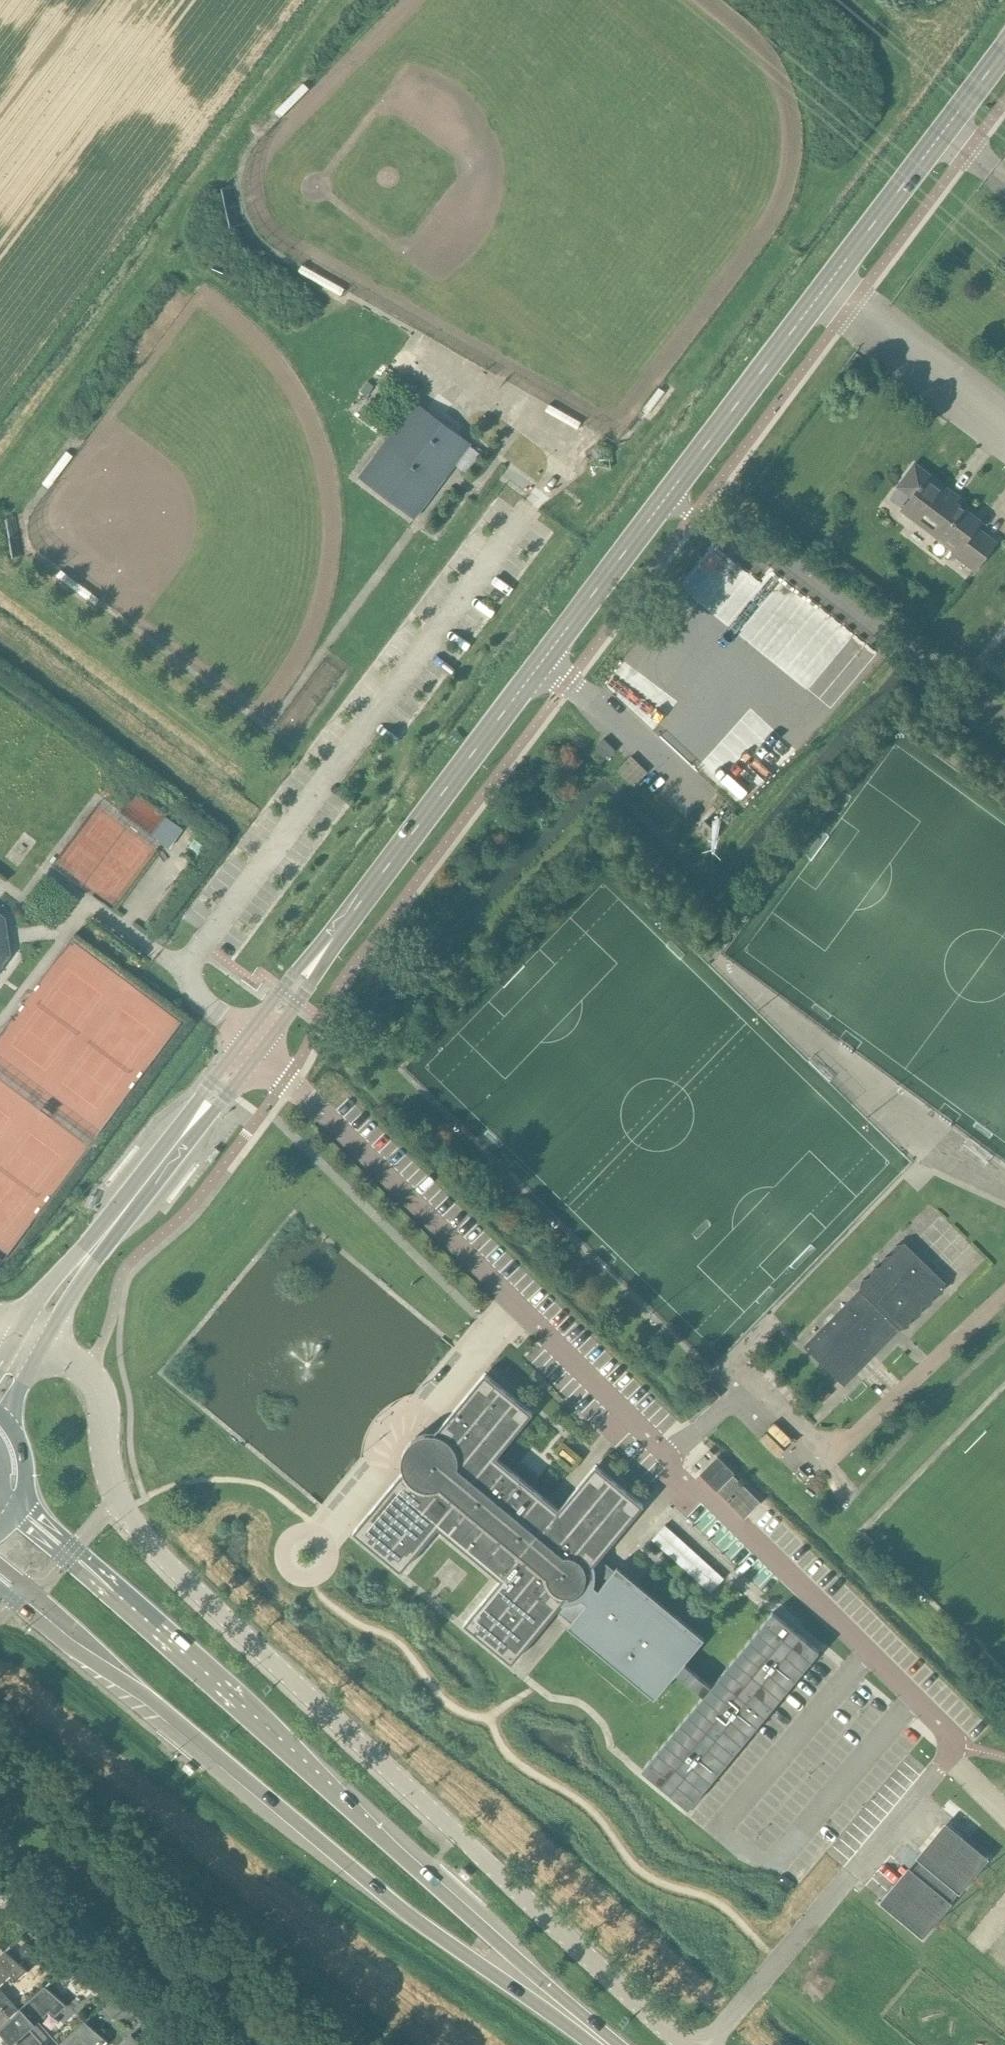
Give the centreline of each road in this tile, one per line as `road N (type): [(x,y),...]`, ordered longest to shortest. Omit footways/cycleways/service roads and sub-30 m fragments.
road 1 (residential): [(707,2044),(957,1742),(250,1050)]
road 2 (tertiary): [(250,1050),(1004,51)]
road 3 (unclassified): [(682,2044),(150,1545),(110,1479),(102,1389),(43,1347)]
road 4 (primary): [(0,1589),(141,1692),(397,1908),(481,1966),(535,1988)]
road 5 (primary): [(535,1988),(497,1933),(117,1594)]
road 6 (tertiary): [(93,1247),(250,1050)]
road 7 (primary): [(117,1594),(24,1493)]
road 8 (primary): [(117,1594),(14,1516)]

